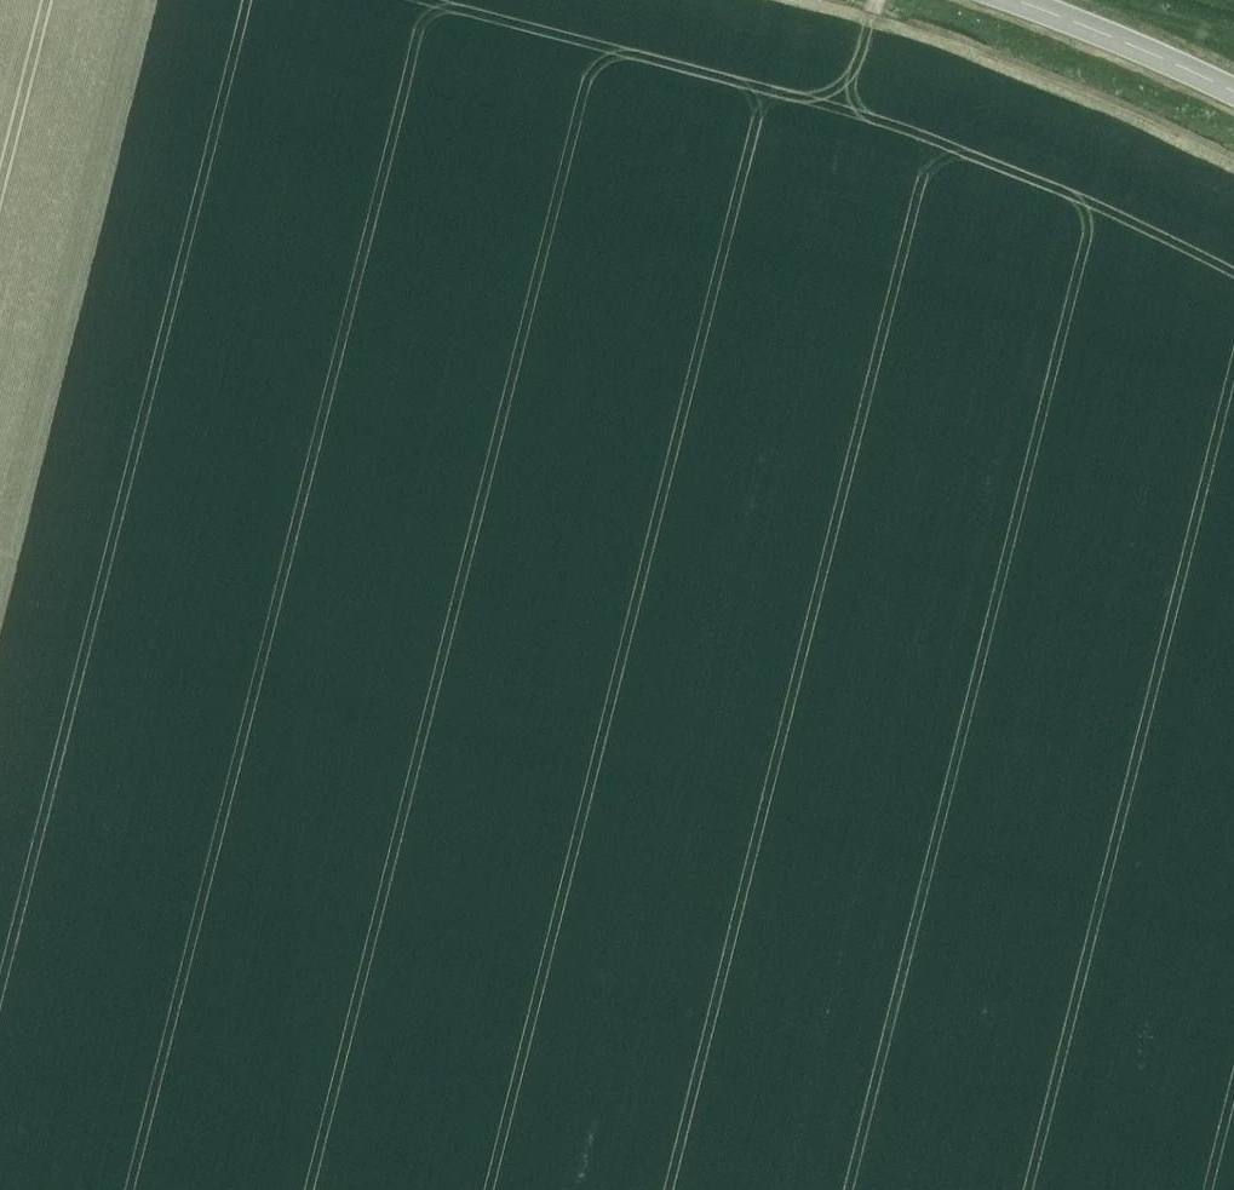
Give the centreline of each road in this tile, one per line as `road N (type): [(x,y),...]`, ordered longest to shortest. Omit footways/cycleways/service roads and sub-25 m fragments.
road 1 (tertiary): [(1008,0),(1233,92)]

